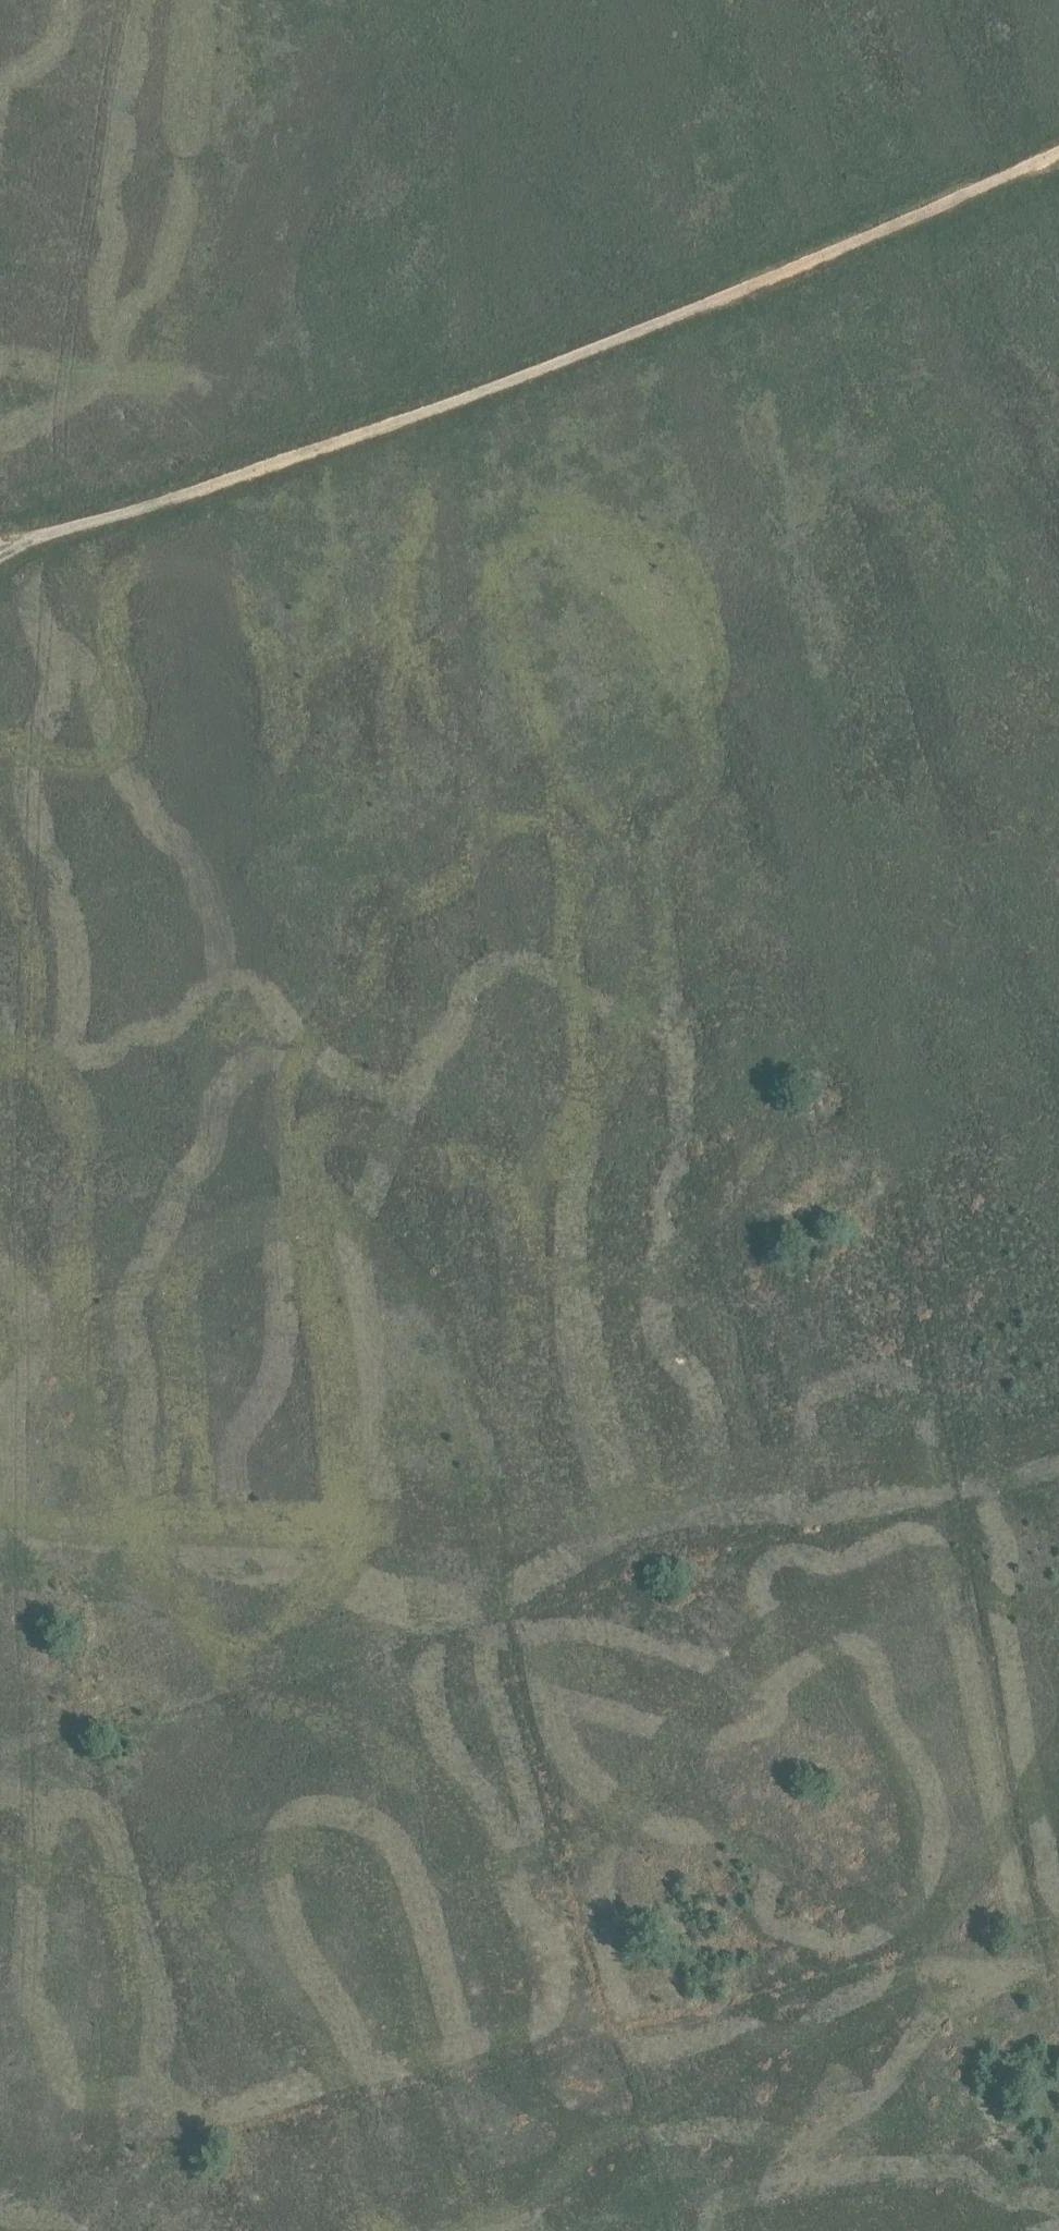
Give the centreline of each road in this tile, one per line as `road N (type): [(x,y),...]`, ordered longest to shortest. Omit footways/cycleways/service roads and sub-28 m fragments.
road 1 (track): [(68,528),(649,324),(1058,152)]

